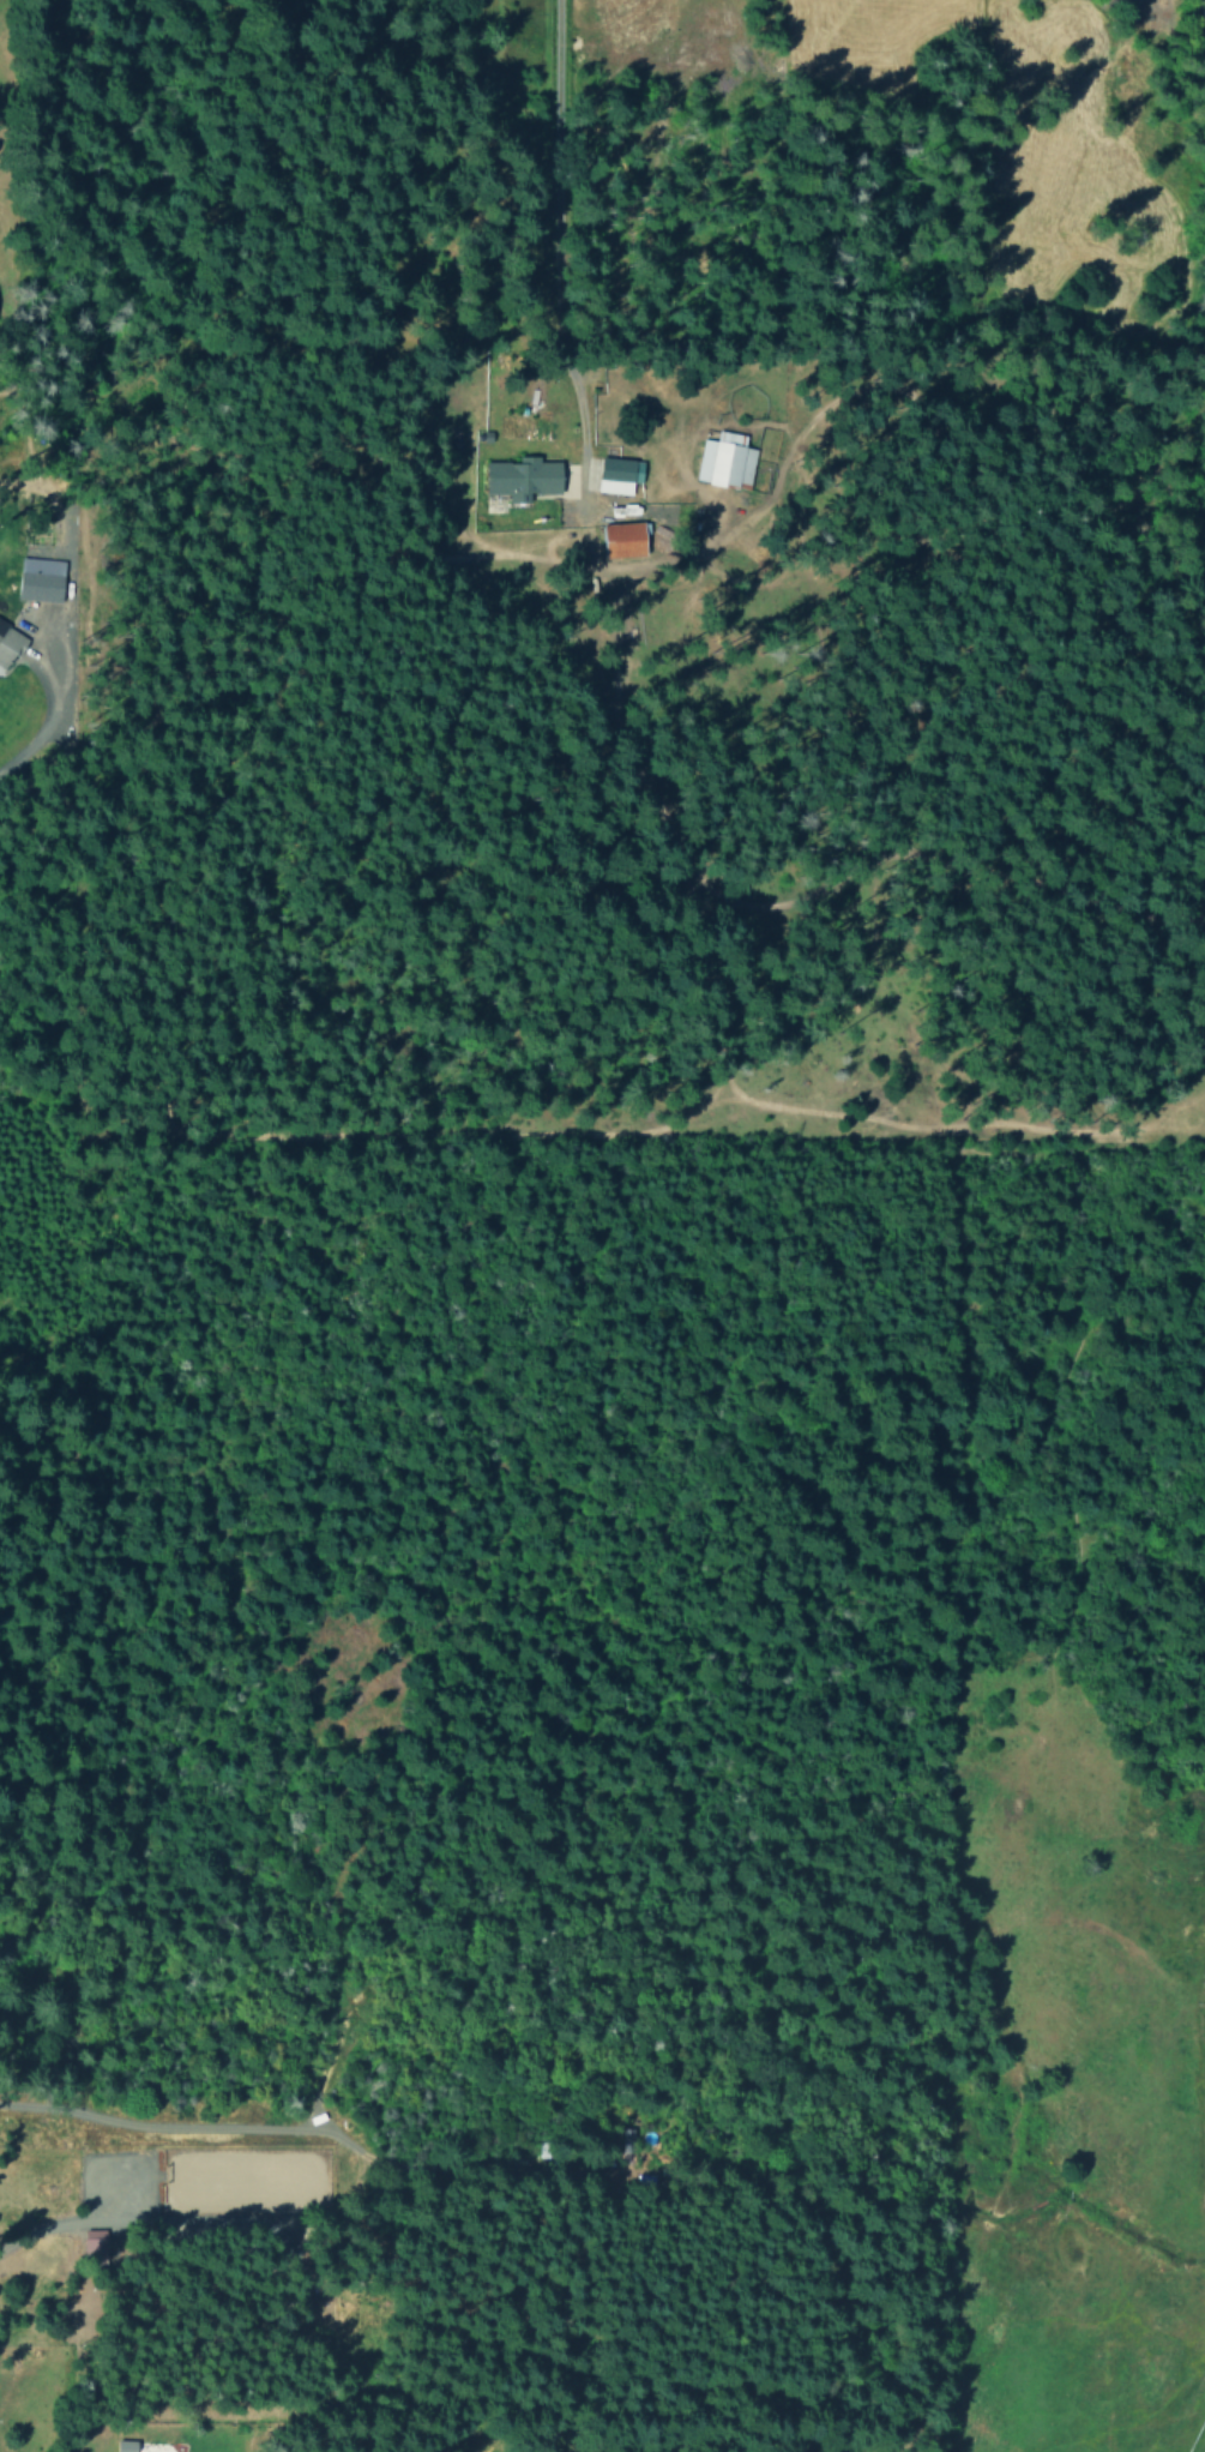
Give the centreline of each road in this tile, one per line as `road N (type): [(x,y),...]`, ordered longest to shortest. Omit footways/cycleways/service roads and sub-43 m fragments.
road 1 (residential): [(553,0),(544,293),(576,384),(578,444)]
road 2 (residential): [(0,724),(44,669),(70,594)]

